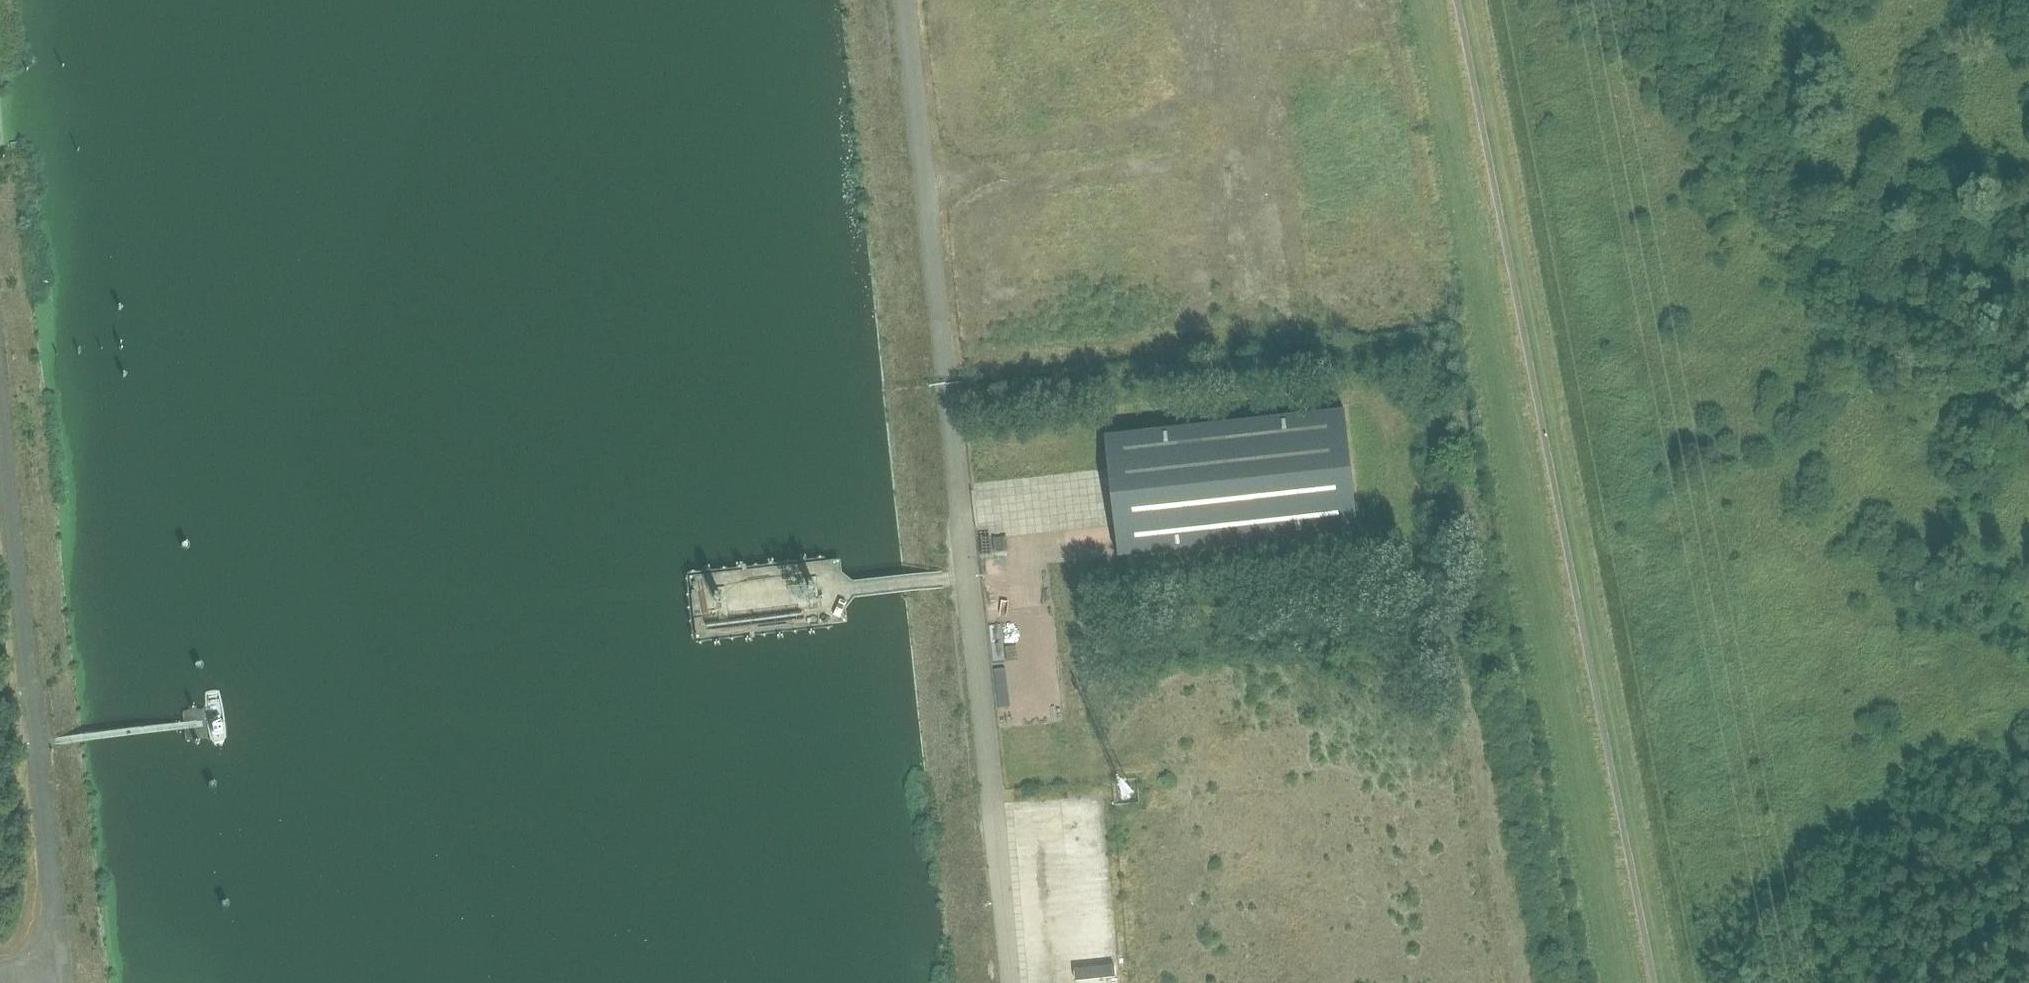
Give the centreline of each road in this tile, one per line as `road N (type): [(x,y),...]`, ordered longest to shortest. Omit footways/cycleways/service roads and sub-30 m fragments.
road 1 (unclassified): [(1005,982),(950,382)]
road 2 (unclassified): [(65,958),(0,380)]
road 3 (track): [(930,180),(1195,133),(1221,115),(1244,0)]
road 4 (track): [(1508,982),(1463,733)]

